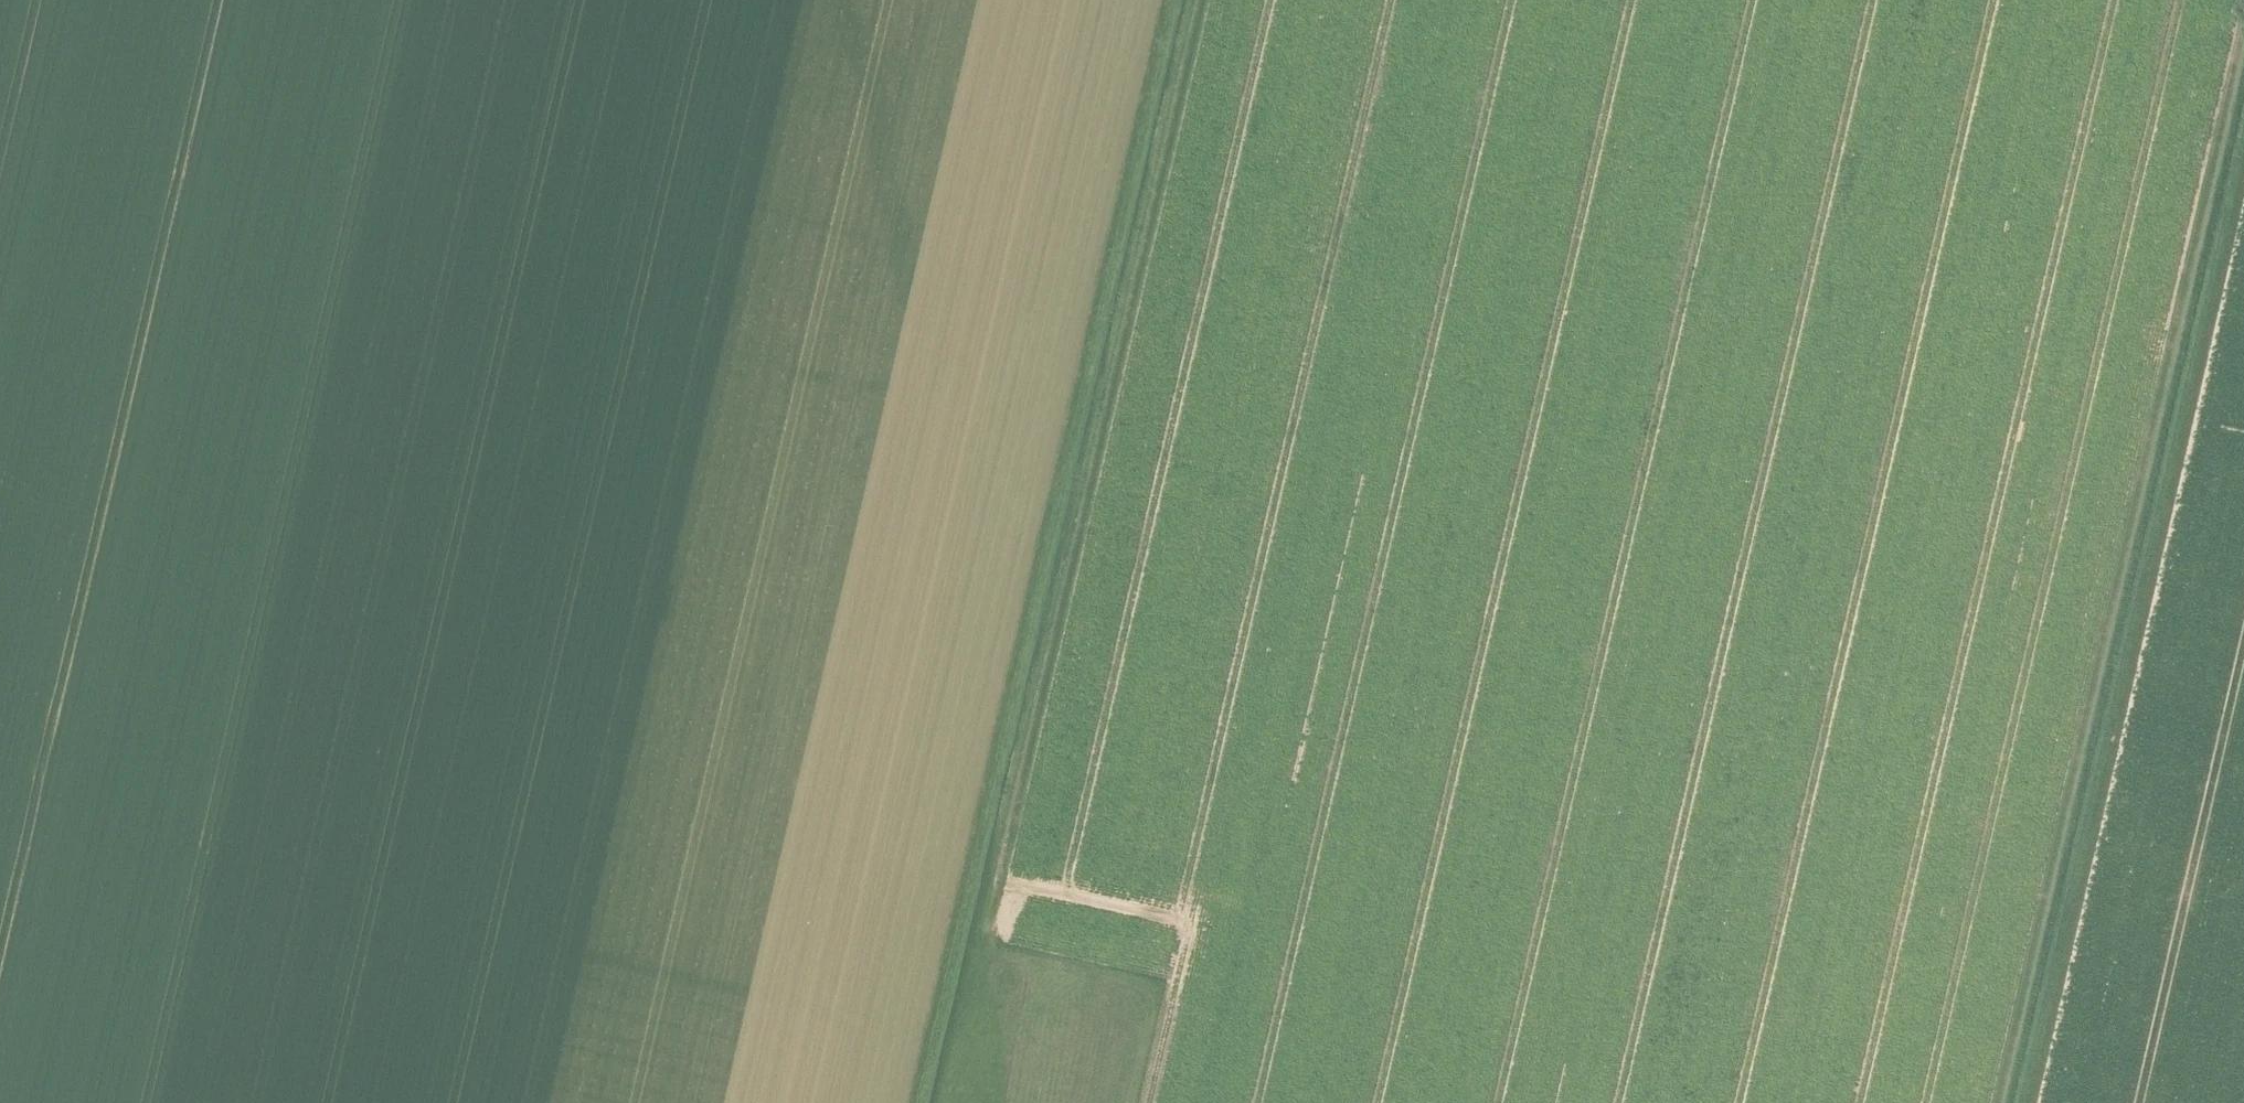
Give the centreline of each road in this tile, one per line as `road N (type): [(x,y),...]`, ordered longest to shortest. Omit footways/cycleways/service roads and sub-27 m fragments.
road 1 (track): [(2243,0),(1992,1102)]

